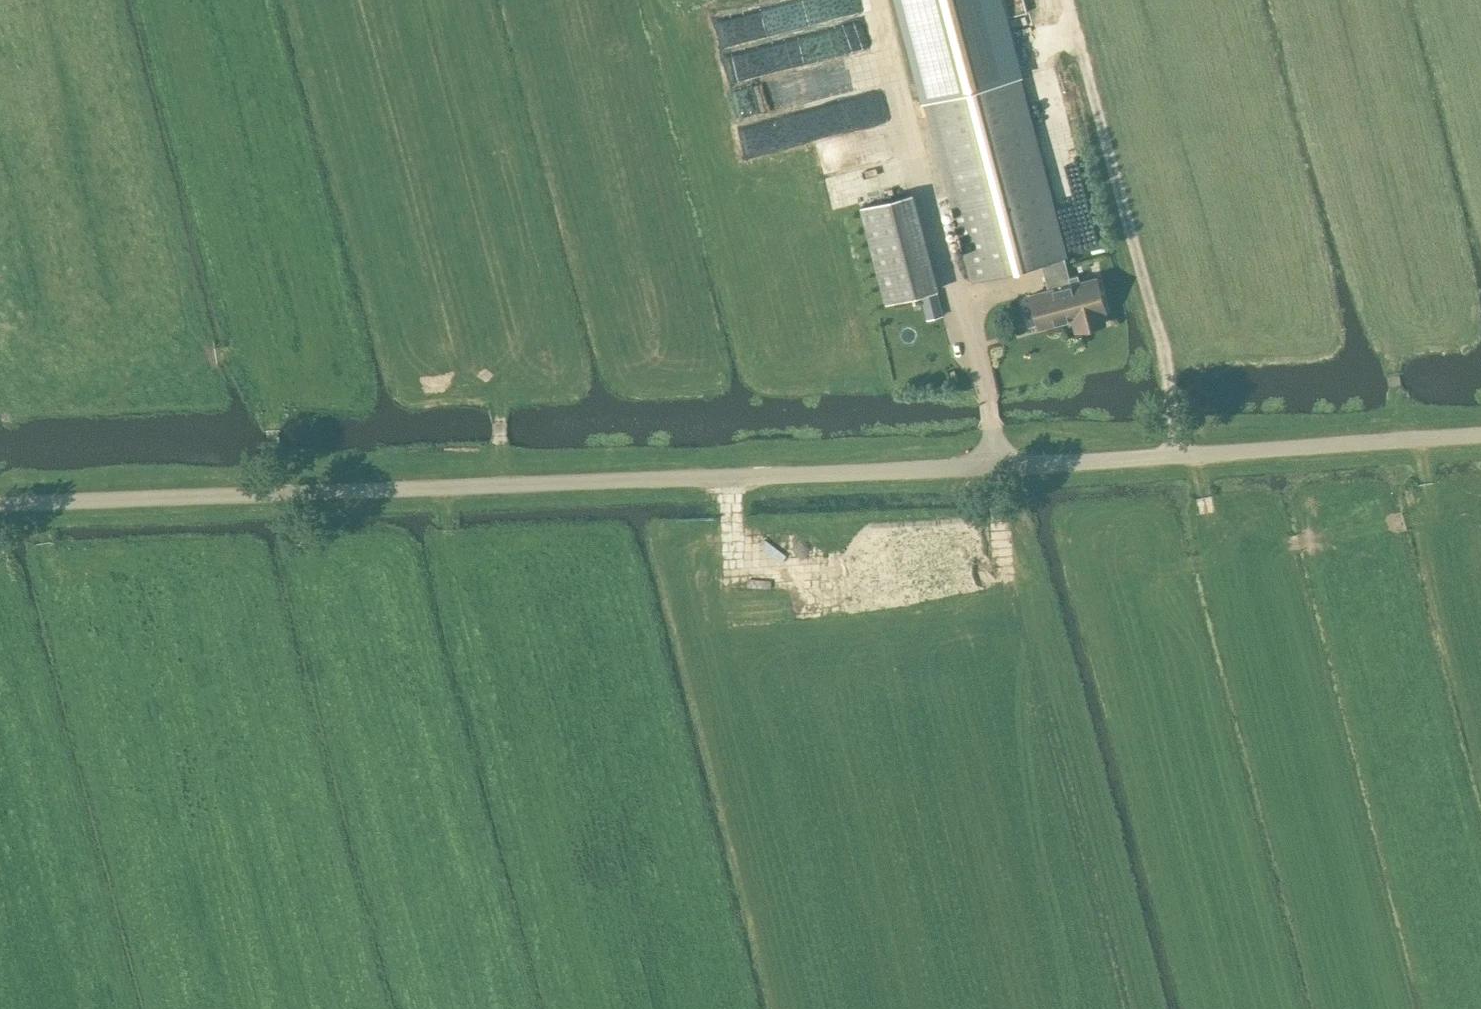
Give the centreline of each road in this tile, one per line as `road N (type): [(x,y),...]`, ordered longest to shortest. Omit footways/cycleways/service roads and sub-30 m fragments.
road 1 (unclassified): [(1480,434),(995,466),(0,503)]
road 2 (track): [(1129,1008),(1006,580),(995,466)]

